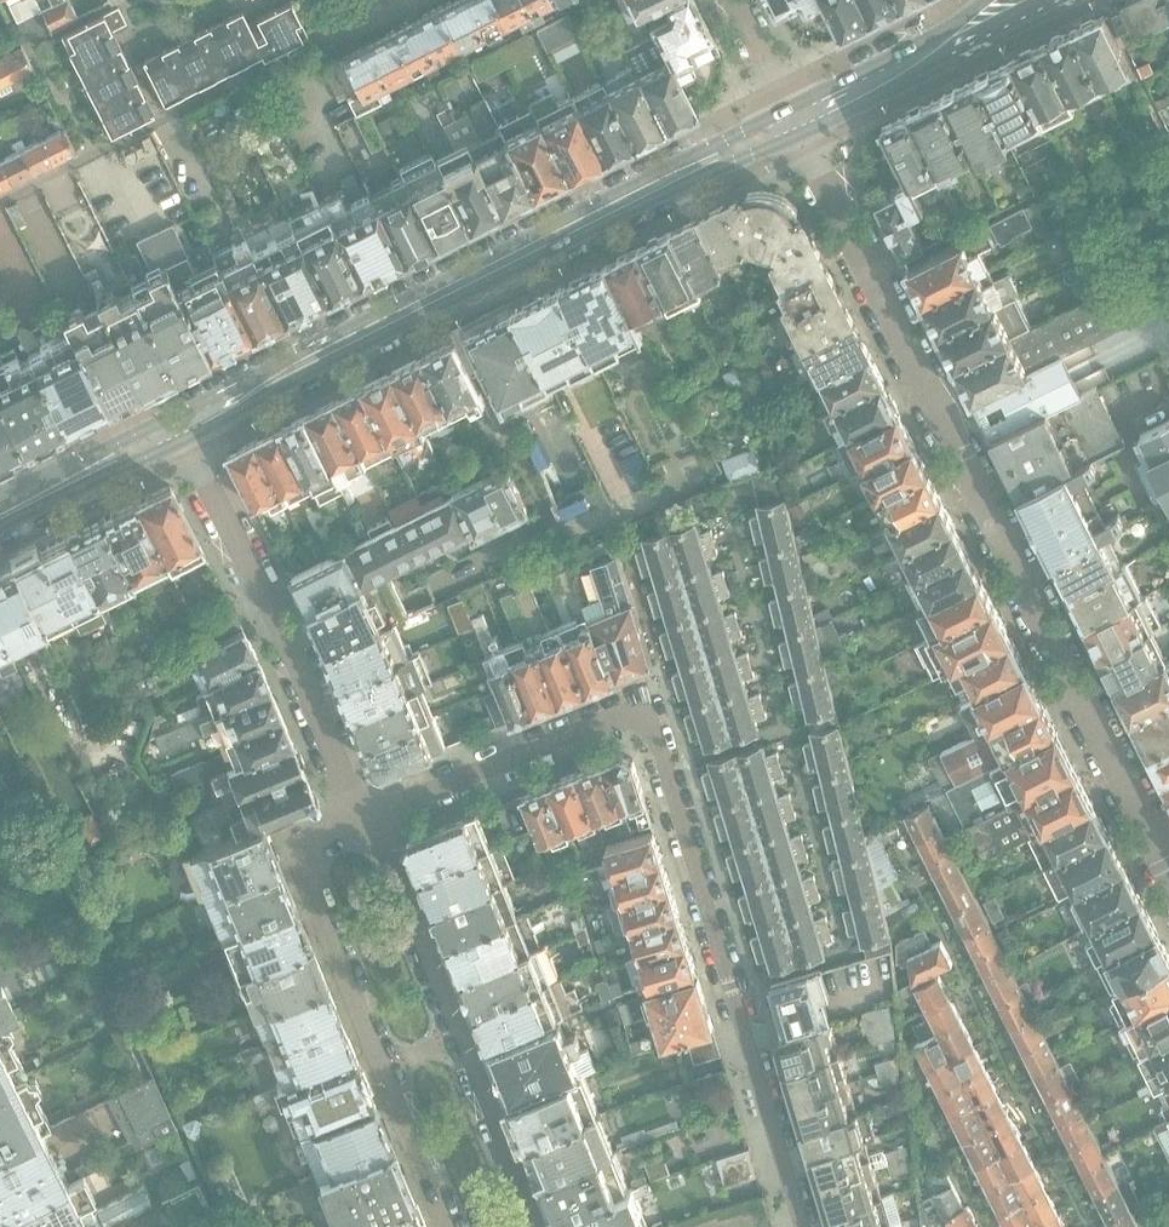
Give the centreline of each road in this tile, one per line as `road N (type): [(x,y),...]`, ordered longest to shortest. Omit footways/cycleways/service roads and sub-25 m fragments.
road 1 (residential): [(806,1226),(670,712),(653,706),(361,817)]
road 2 (residential): [(792,114),(1168,871)]
road 3 (residential): [(361,817),(292,850),(445,1226)]
road 4 (residential): [(530,1226),(361,817)]
road 5 (residential): [(361,817),(268,603),(171,426)]
road 6 (secondary): [(440,290),(792,114)]
road 7 (secondary): [(440,290),(171,426)]
road 8 (secondary): [(792,114),(1023,0)]
road 9 (residential): [(792,114),(735,0)]
road 10 (secondary): [(64,482),(156,452),(171,426)]
road 11 (secondary): [(171,426),(113,446),(64,482)]
road 12 (residential): [(312,55),(421,0)]

